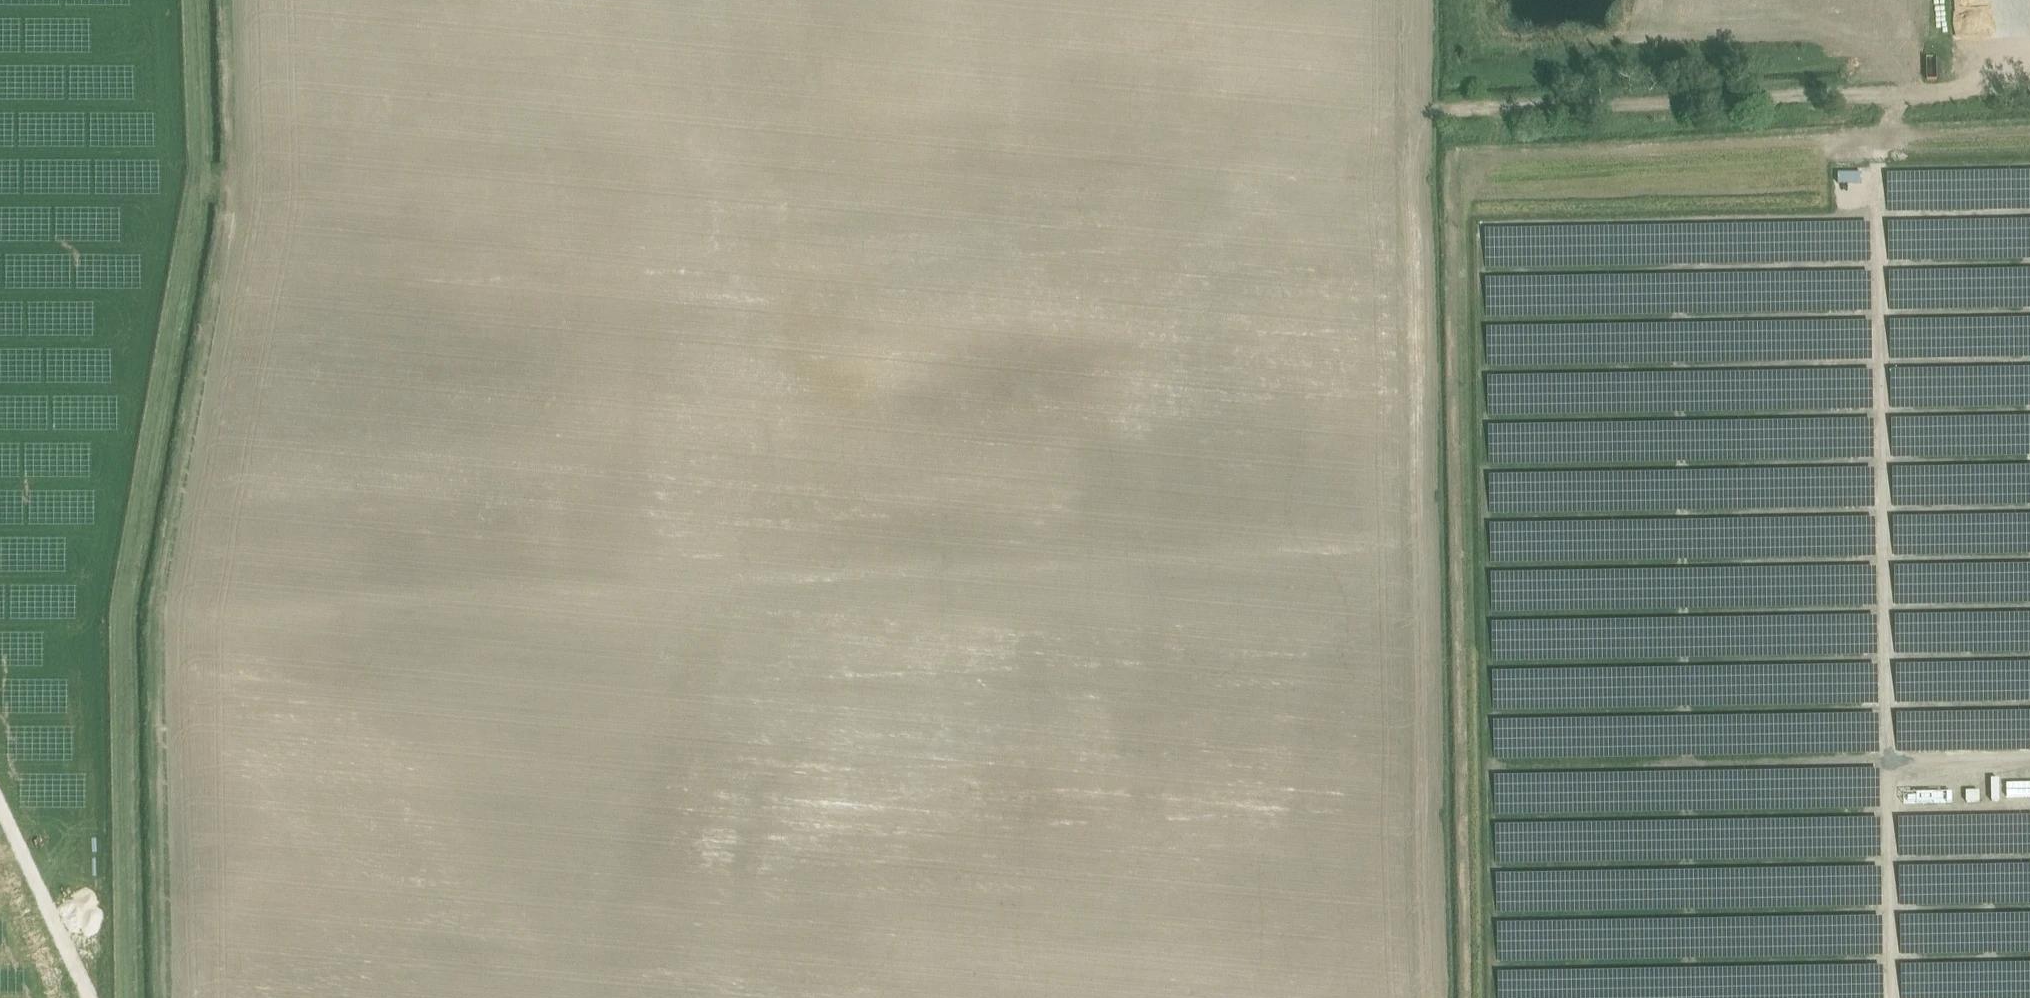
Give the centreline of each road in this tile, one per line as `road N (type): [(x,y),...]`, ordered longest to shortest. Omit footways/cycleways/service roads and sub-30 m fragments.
road 1 (track): [(1894,997),(1879,165)]
road 2 (track): [(1890,763),(2029,760)]

